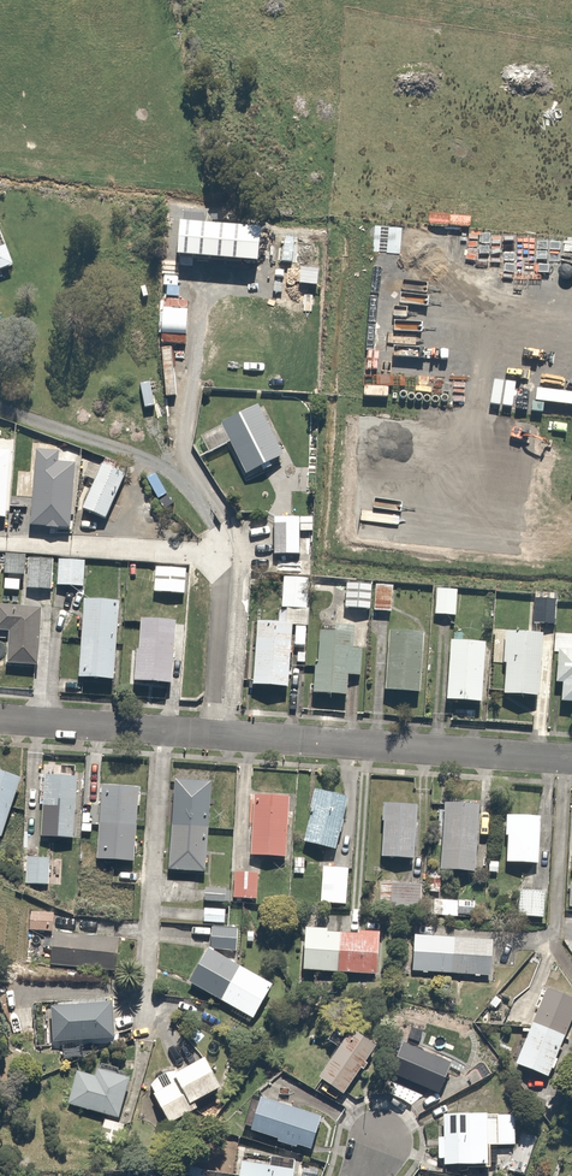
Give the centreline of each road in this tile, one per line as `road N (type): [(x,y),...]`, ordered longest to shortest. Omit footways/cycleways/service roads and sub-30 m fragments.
road 1 (residential): [(214,735),(222,583),(216,564),(181,548),(0,542)]
road 2 (residential): [(214,735),(571,764)]
road 3 (residential): [(0,719),(214,735)]

